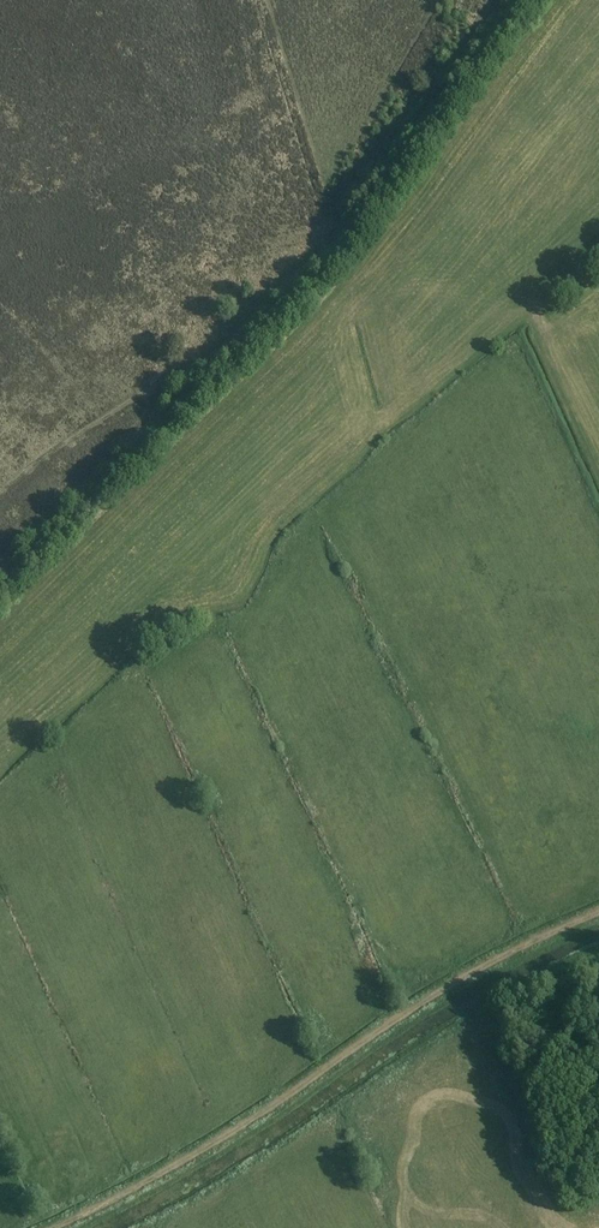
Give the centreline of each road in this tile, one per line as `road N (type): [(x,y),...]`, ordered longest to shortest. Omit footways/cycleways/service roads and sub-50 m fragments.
road 1 (track): [(494,0),(457,60),(359,173),(333,244),(188,370),(0,494)]
road 2 (track): [(598,913),(498,962),(261,1119),(63,1227)]

